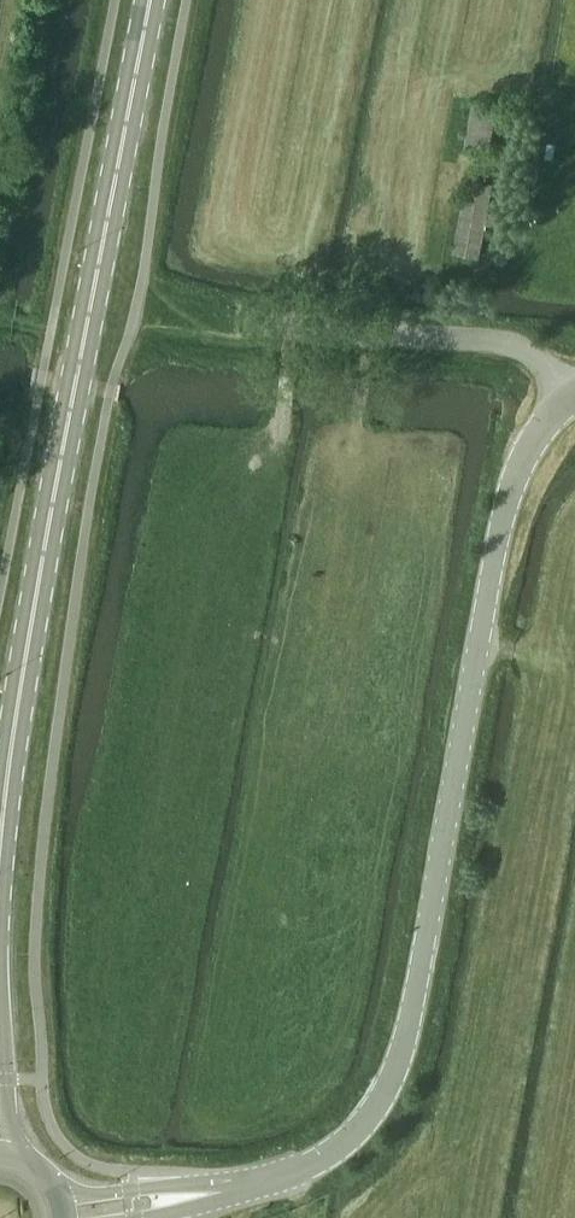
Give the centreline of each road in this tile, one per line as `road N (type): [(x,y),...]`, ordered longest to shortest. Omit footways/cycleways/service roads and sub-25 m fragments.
road 1 (unclassified): [(569,398),(518,467),(448,793),(405,1053),(379,1105),(319,1163),(284,1179),(194,1196)]
road 2 (secondary): [(0,884),(20,710),(150,0)]
road 3 (unclassified): [(569,398),(516,347),(245,321)]
road 4 (unclassified): [(194,1196),(59,1194)]

